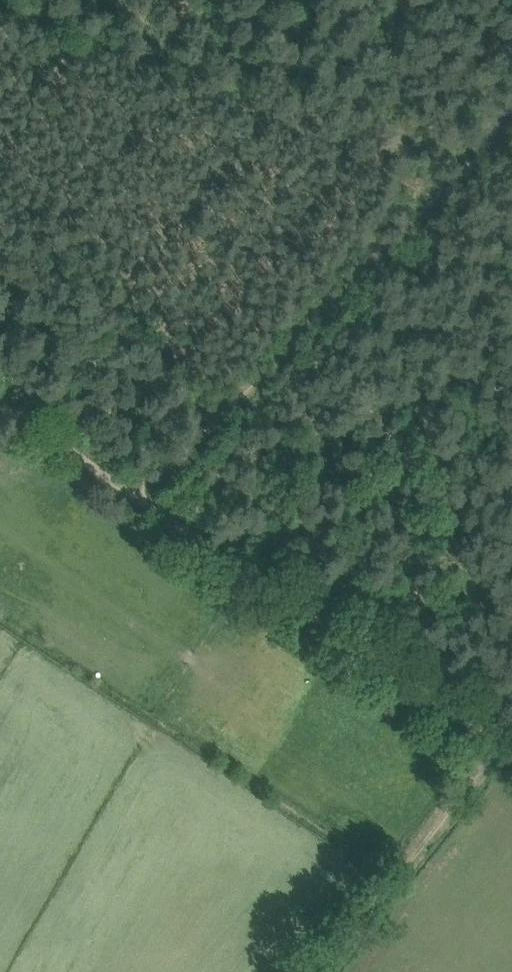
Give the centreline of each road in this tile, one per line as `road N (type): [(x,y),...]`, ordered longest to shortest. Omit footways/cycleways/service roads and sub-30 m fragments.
road 1 (track): [(511,758),(133,496)]
road 2 (track): [(494,746),(307,971)]
road 3 (track): [(133,496),(0,404)]

